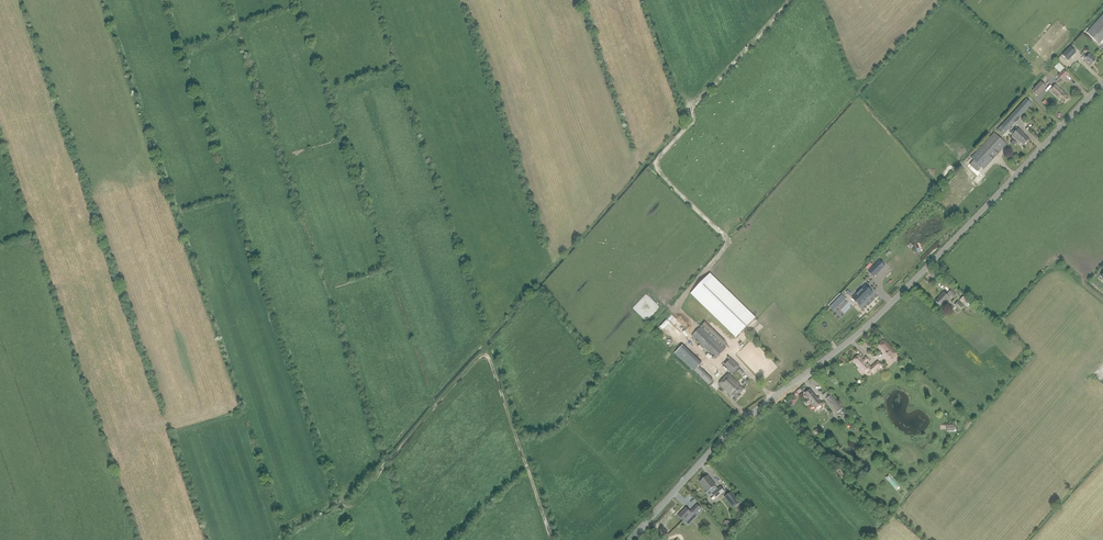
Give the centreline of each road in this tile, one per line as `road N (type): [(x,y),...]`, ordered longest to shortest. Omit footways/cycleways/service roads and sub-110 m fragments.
road 1 (tertiary): [(631,539),(728,434),(864,332),(1102,83)]

